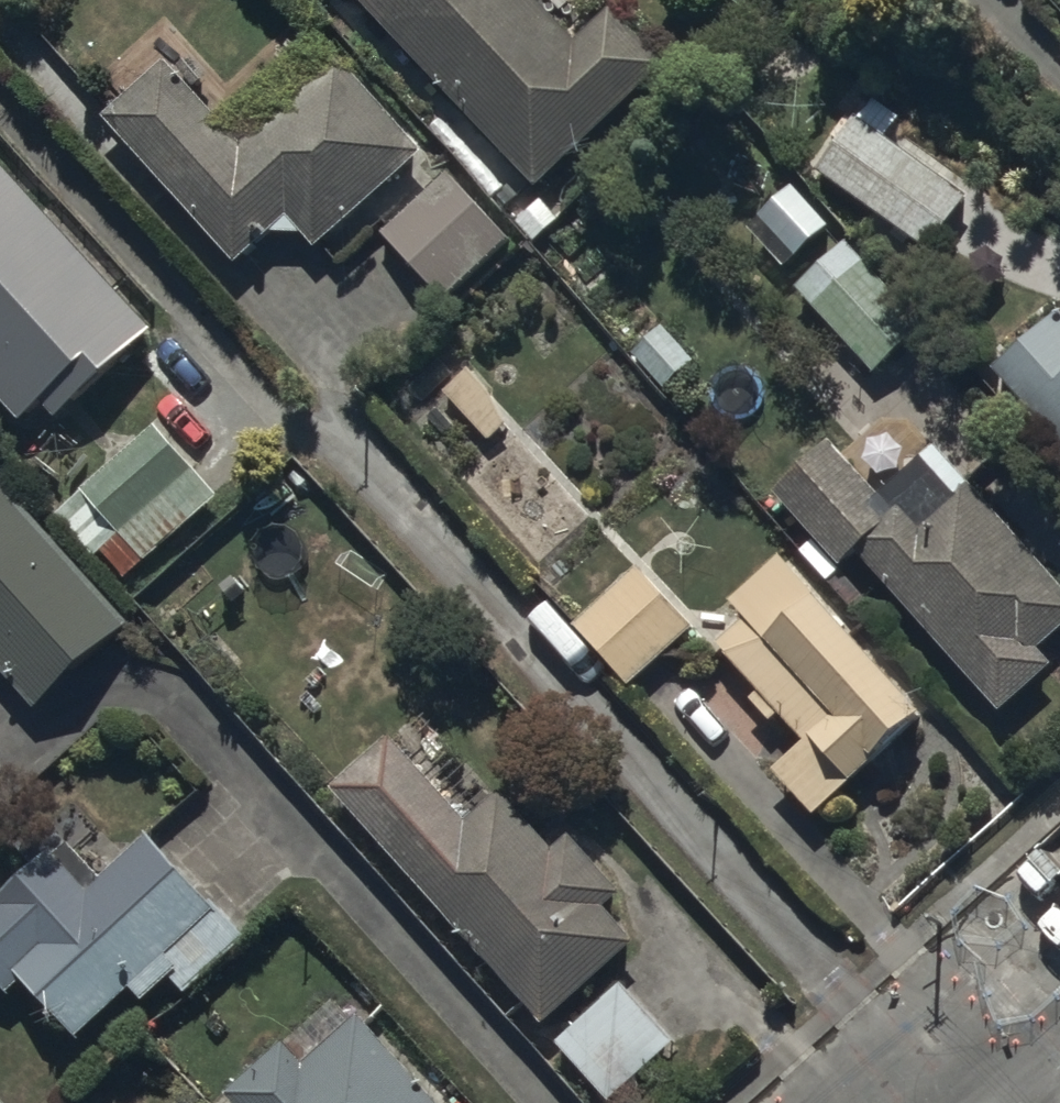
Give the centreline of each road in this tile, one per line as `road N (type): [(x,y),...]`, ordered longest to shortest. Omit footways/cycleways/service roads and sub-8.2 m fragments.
road 1 (residential): [(1059,960),(961,1049)]

